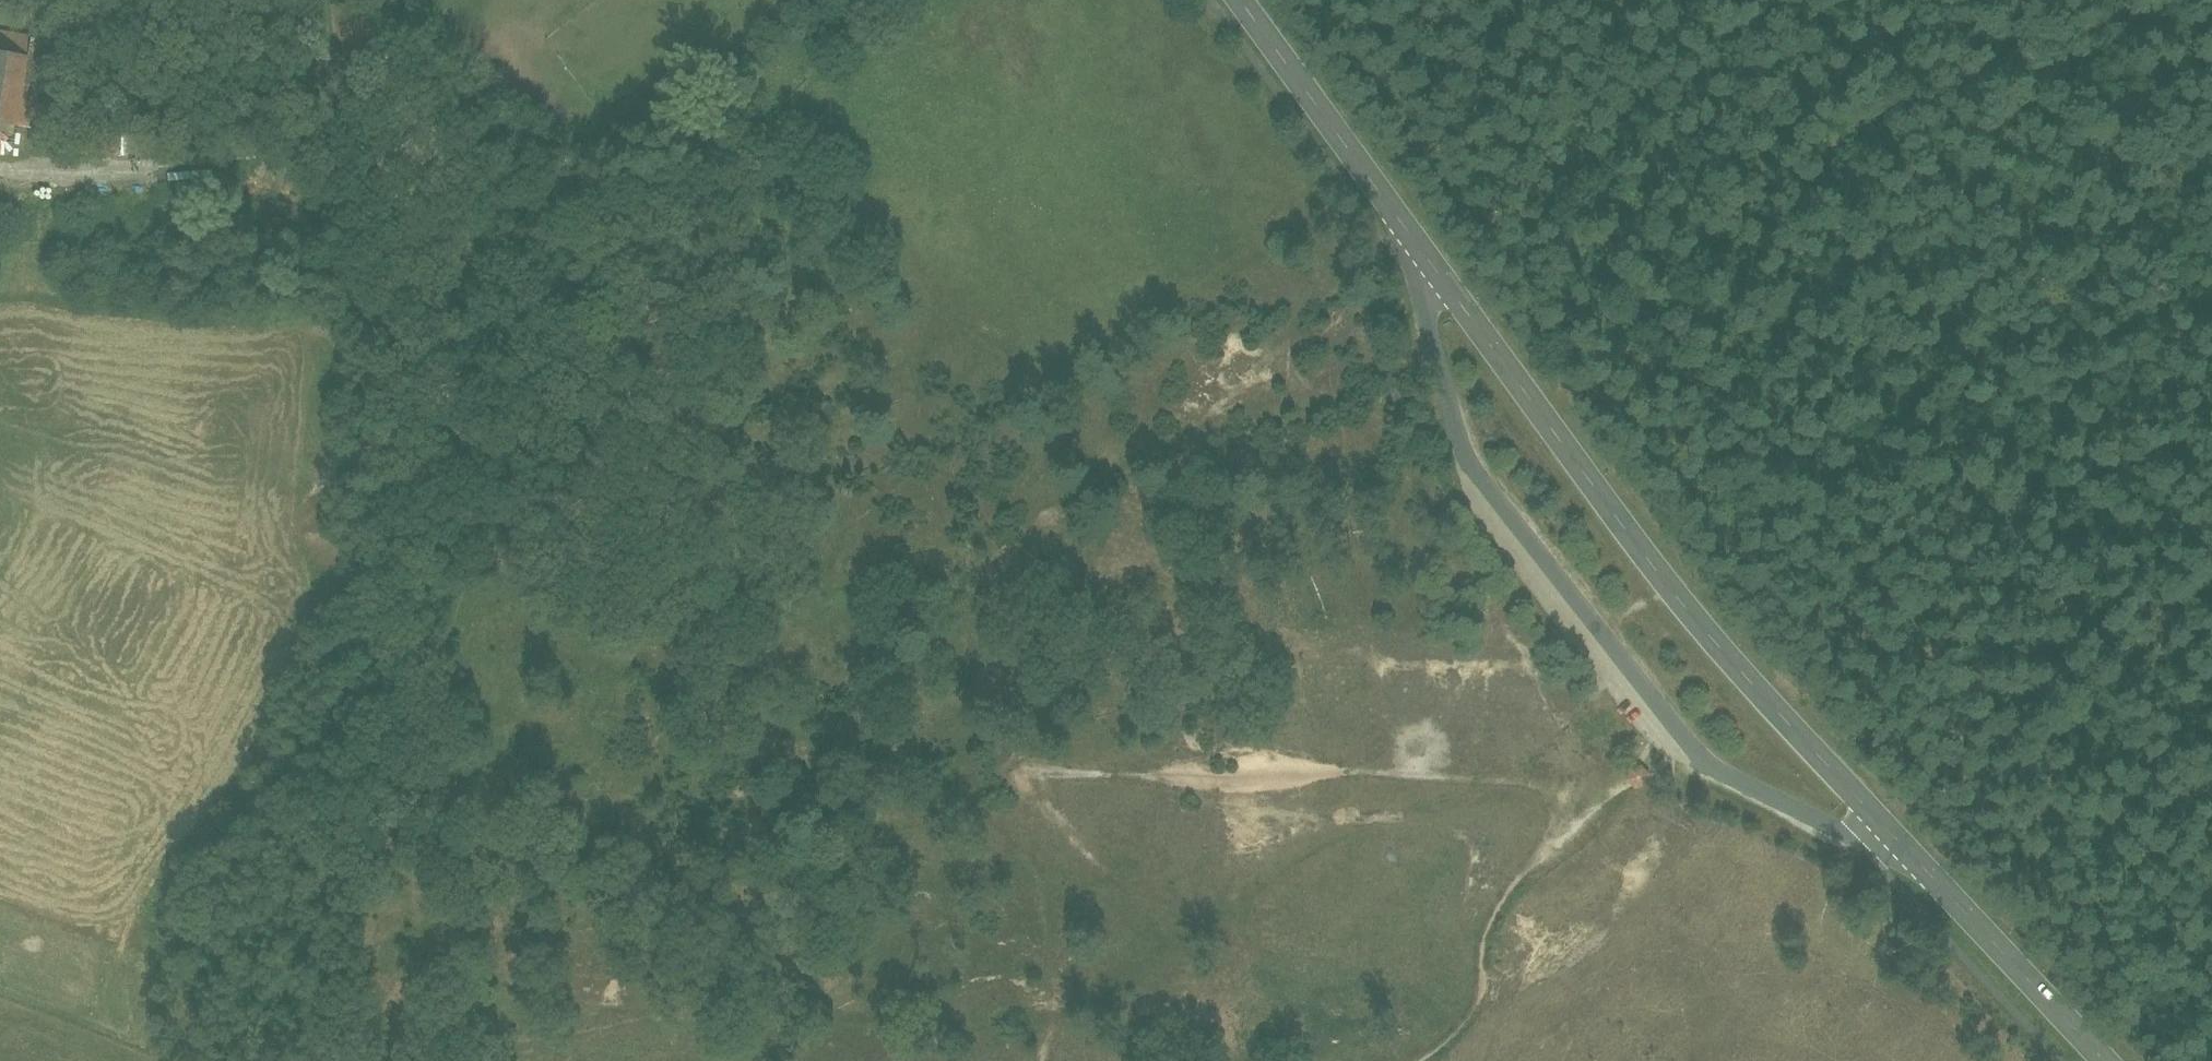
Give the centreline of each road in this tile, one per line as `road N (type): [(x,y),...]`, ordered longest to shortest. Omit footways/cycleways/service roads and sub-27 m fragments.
road 1 (tertiary): [(1233,0),(1684,605),(2102,1060)]

